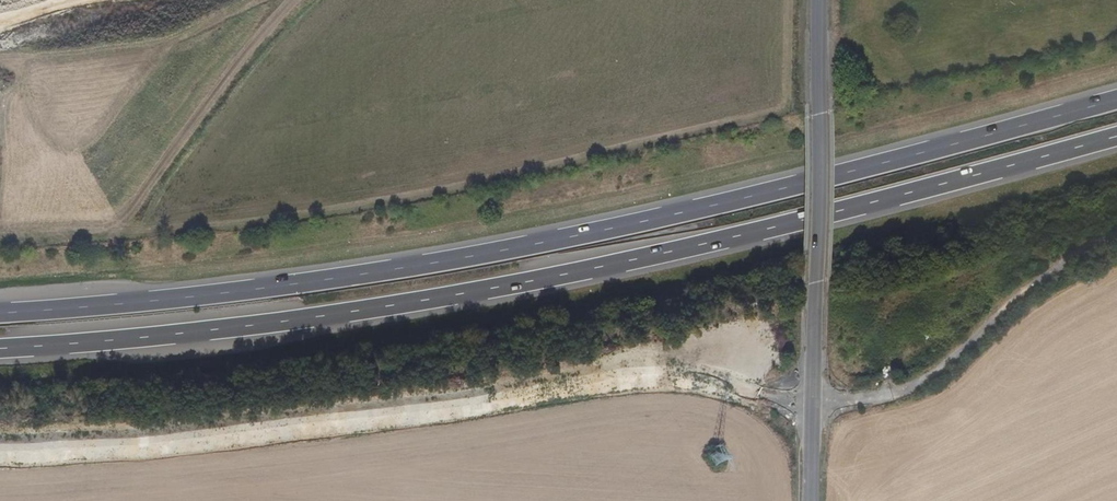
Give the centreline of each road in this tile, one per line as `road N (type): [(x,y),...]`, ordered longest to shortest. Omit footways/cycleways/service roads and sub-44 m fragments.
road 1 (track): [(0,446),(262,427),(623,373),(680,376),(827,405),(934,378),(1043,278),(1116,238)]
road 2 (trunk): [(1116,99),(878,166),(532,245),(296,285),(0,313)]
road 3 (trunk): [(0,349),(294,321),(625,263),(1116,136)]
road 4 (tertiary): [(820,0),(806,500)]

